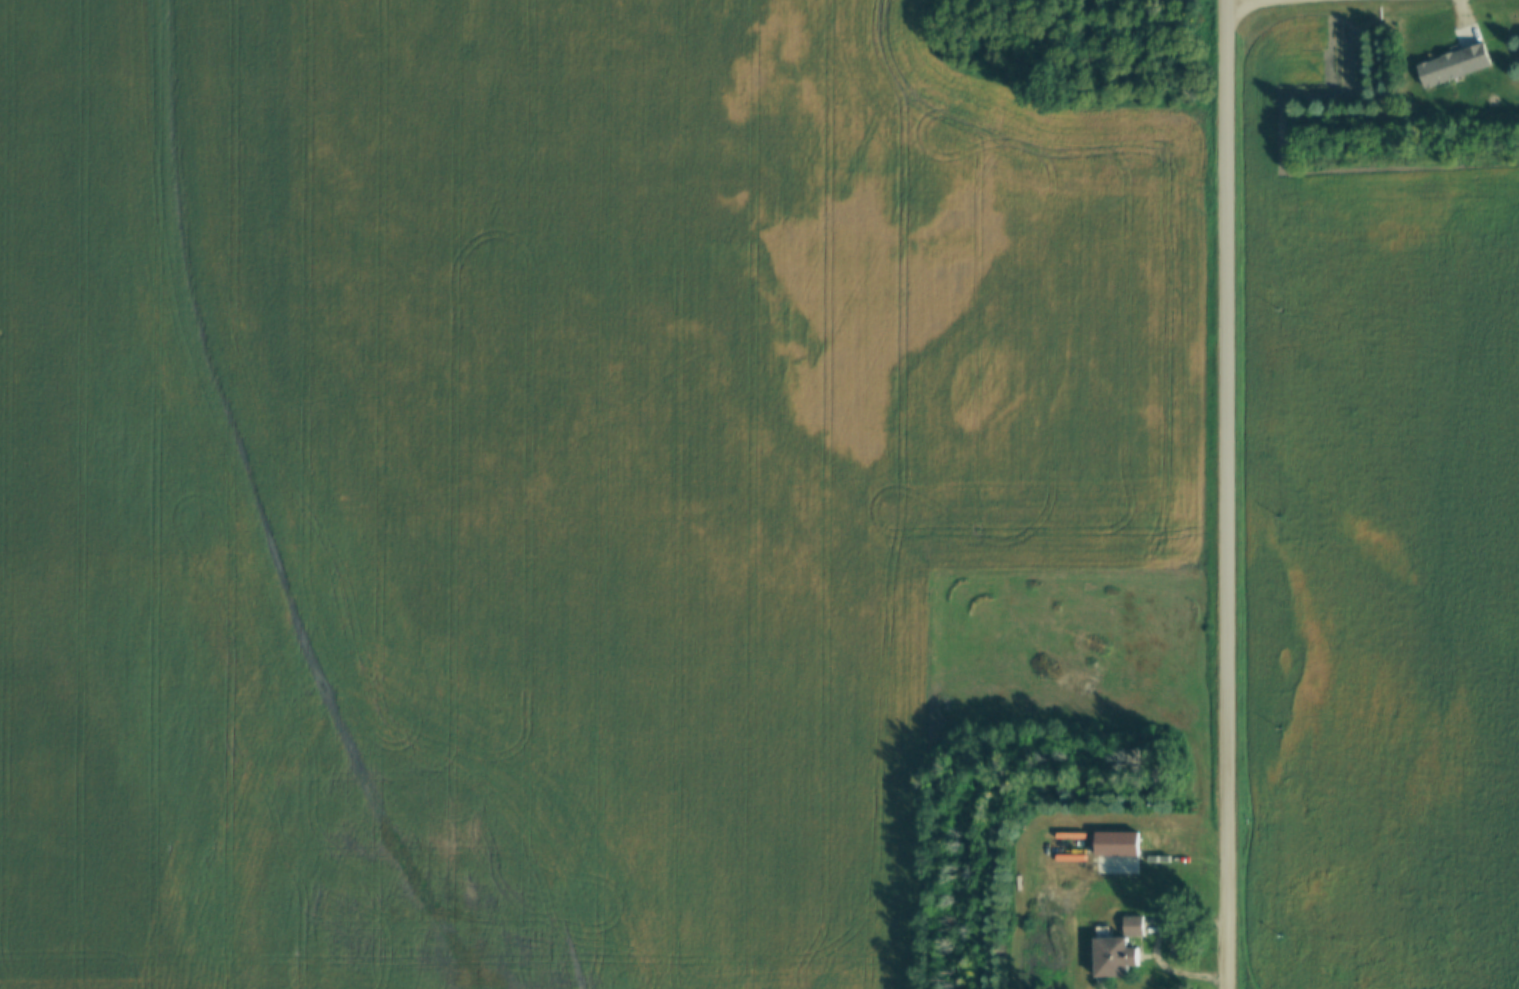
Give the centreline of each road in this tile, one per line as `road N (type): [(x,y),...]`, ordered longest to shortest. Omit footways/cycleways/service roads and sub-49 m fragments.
road 1 (residential): [(1231,988),(1229,0)]

